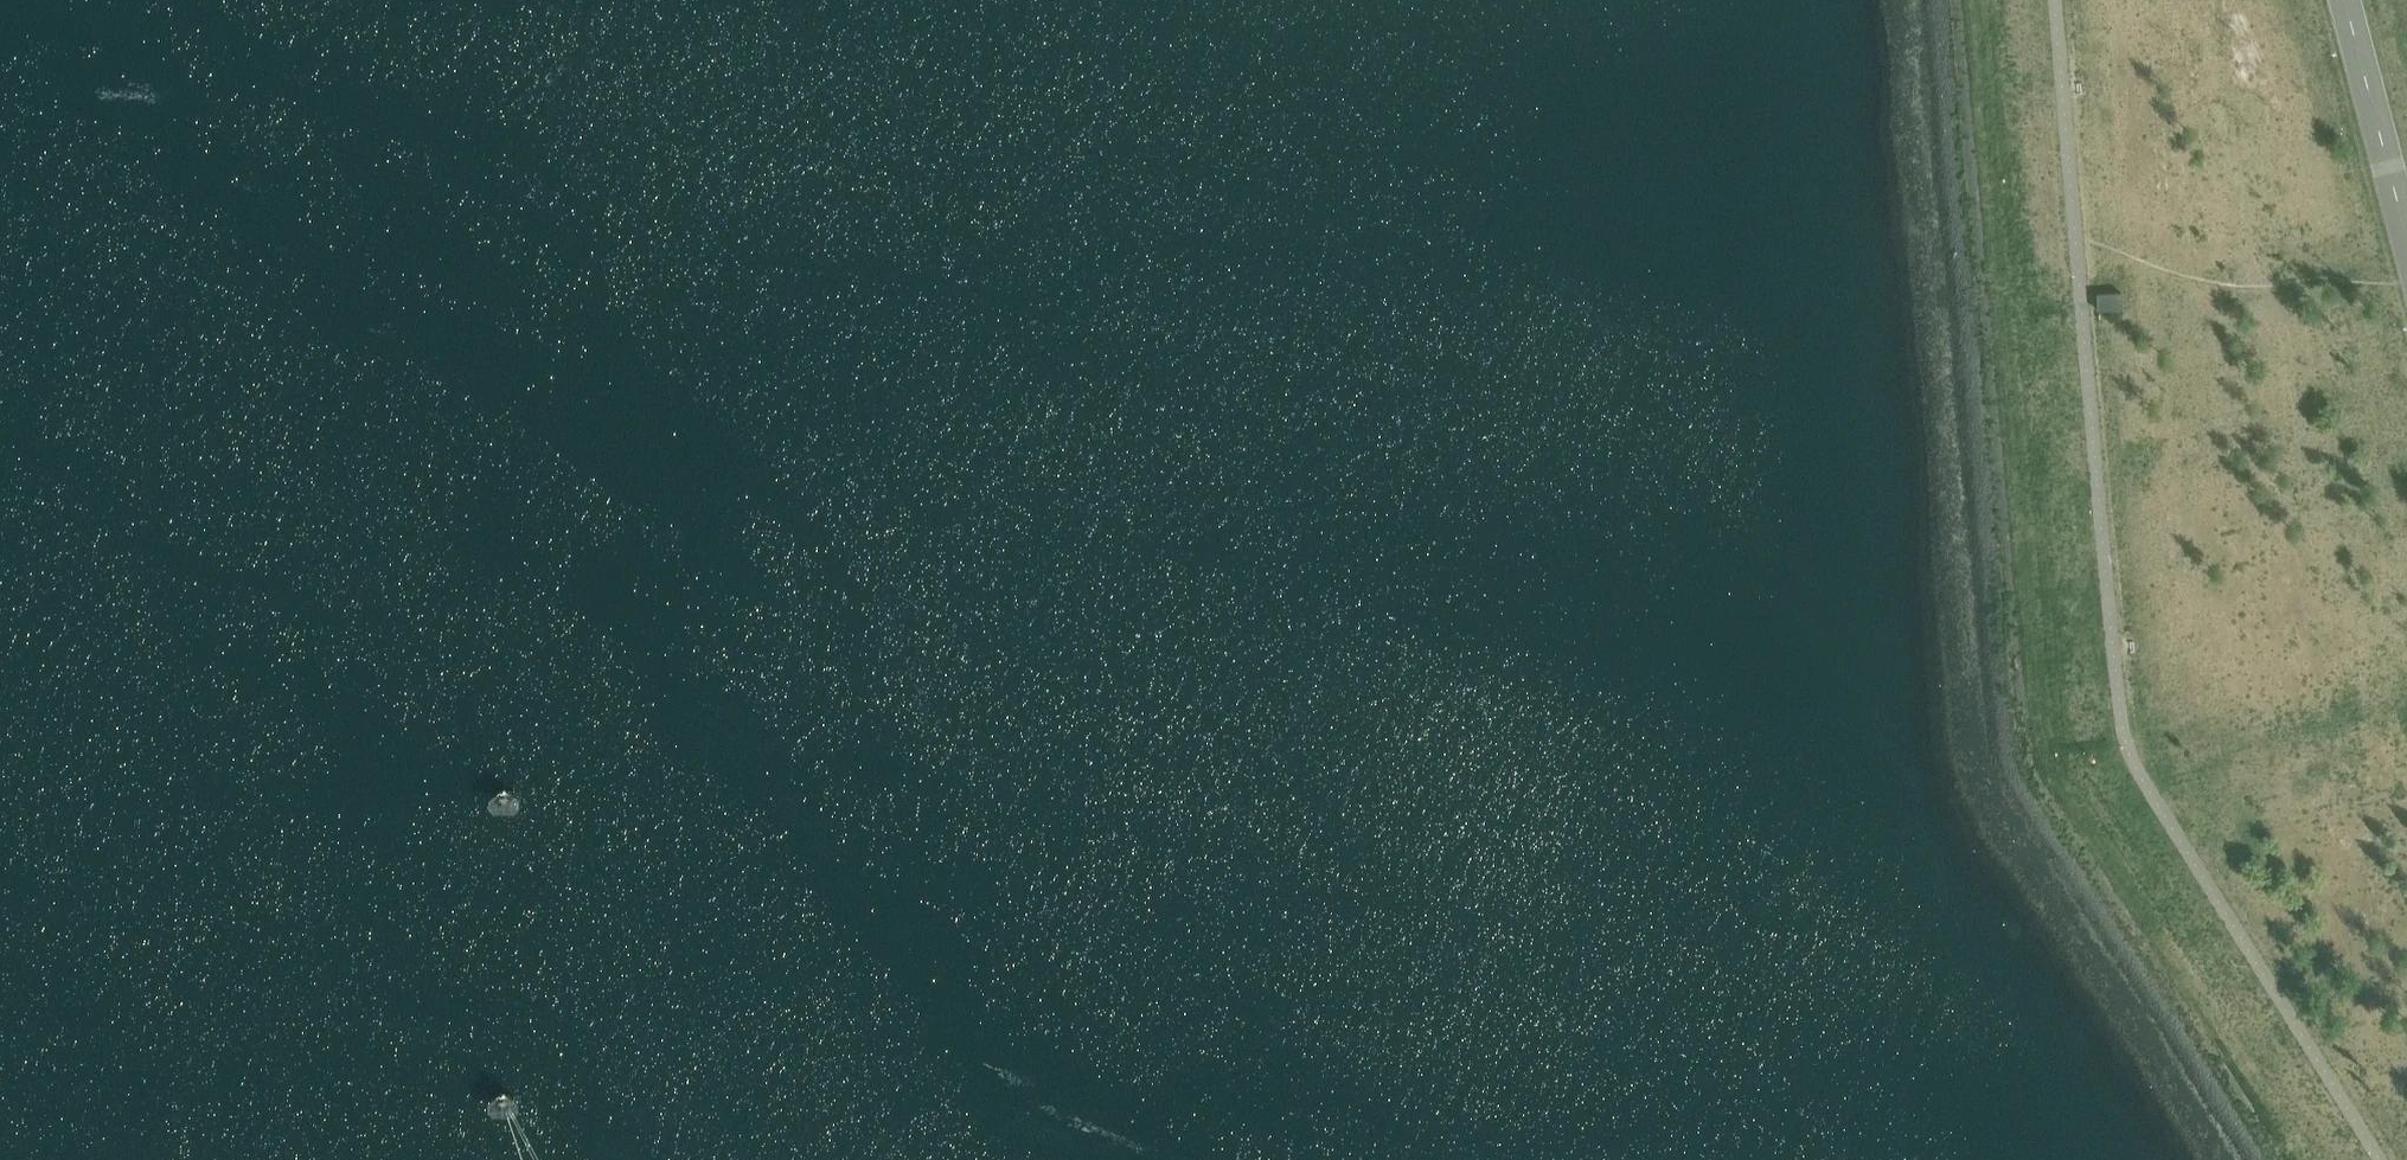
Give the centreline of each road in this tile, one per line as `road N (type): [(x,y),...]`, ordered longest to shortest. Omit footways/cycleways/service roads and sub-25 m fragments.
road 1 (tertiary): [(2406,240),(2345,0)]

